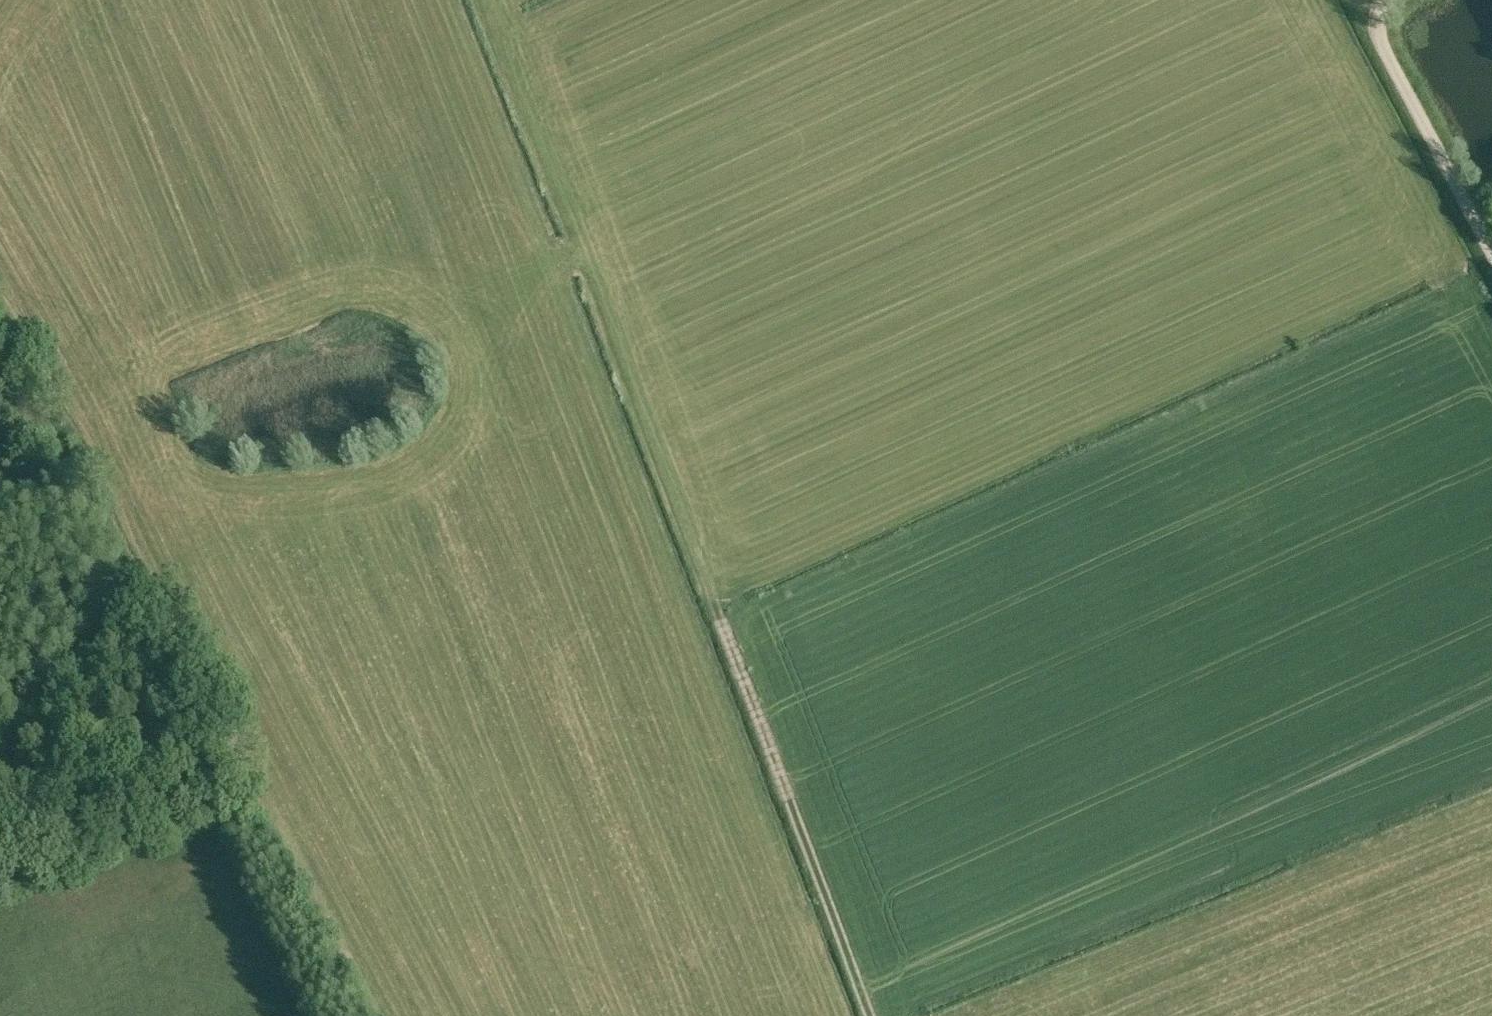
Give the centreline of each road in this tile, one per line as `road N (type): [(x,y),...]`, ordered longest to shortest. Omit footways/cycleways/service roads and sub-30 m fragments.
road 1 (track): [(1491,258),(1376,38)]

